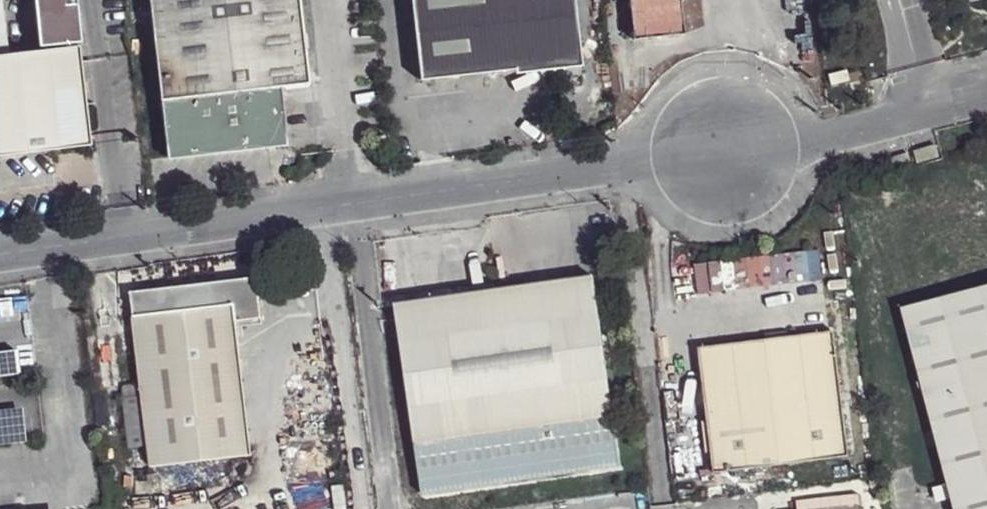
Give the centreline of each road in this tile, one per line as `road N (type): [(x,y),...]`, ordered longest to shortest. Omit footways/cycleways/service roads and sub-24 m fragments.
road 1 (unclassified): [(0,257),(826,136),(986,89)]

